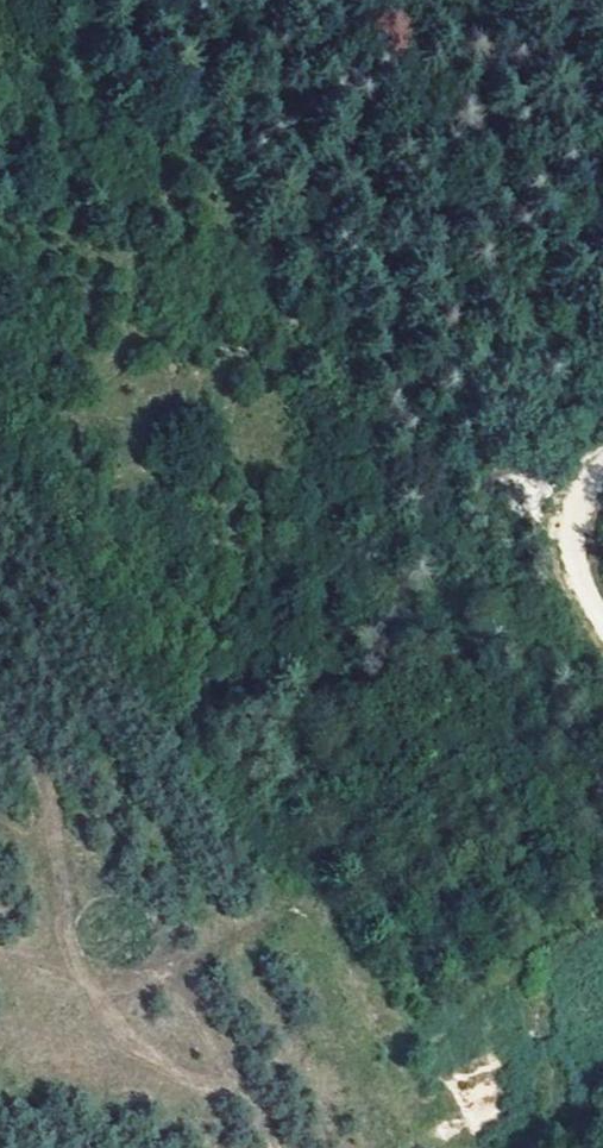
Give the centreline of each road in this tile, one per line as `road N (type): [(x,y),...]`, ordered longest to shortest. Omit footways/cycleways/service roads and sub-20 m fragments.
road 1 (track): [(602,635),(566,573),(569,520),(602,484)]

